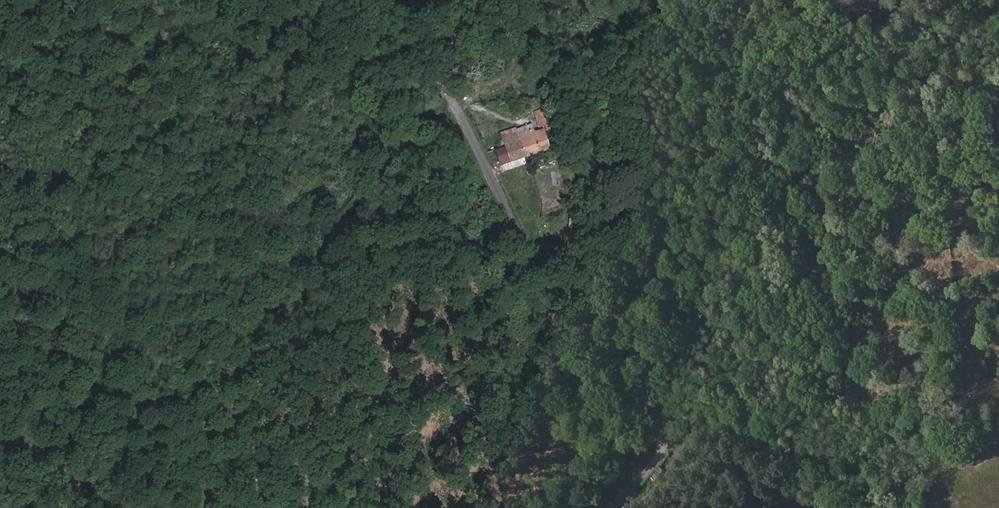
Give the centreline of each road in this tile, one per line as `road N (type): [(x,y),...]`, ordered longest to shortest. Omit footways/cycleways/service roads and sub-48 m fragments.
road 1 (residential): [(611,507),(672,441),(672,427),(610,396),(578,360),(451,92),(209,0)]
road 2 (track): [(549,91),(685,0)]

